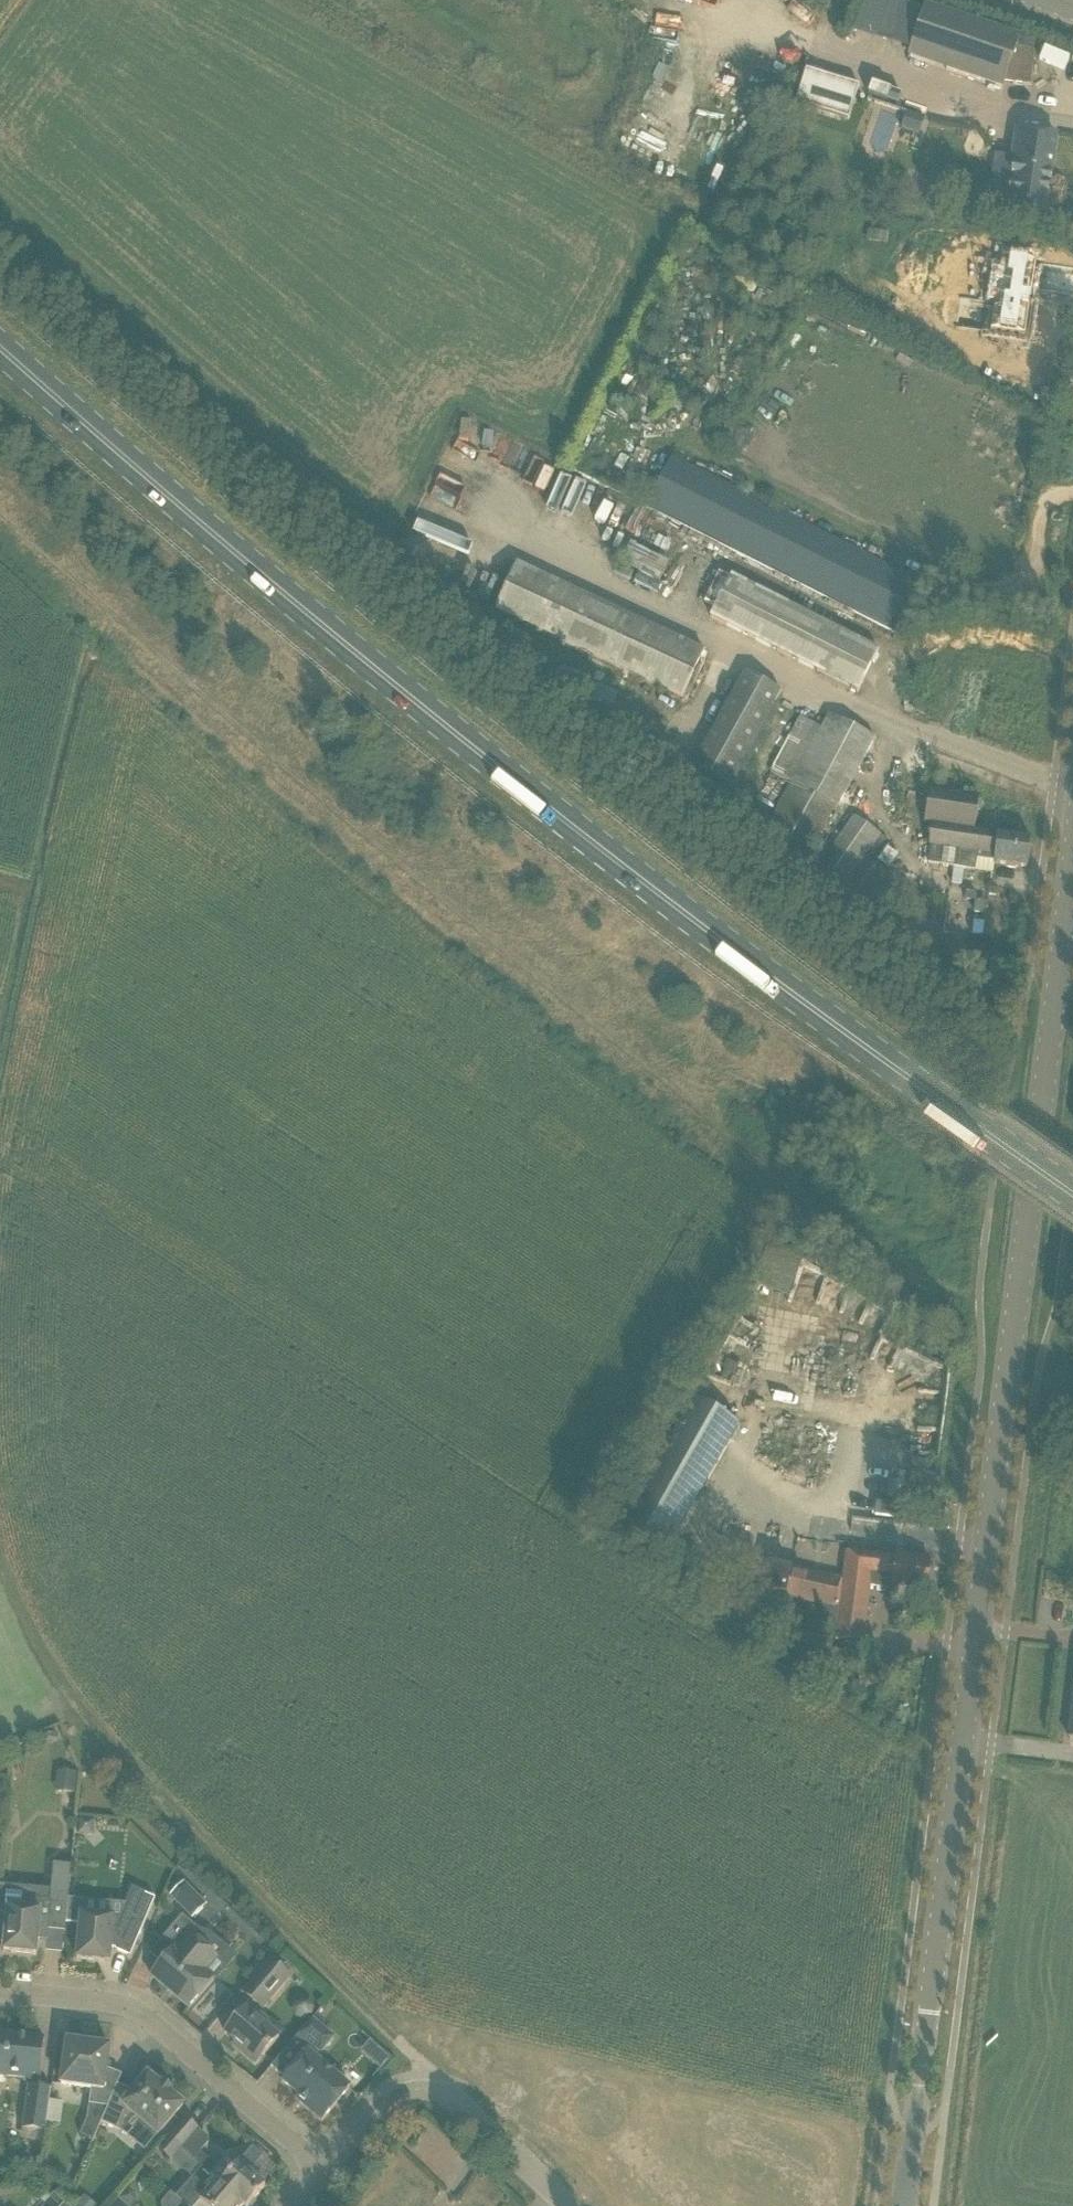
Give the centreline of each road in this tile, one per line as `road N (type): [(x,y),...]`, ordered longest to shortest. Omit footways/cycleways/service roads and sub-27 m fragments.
road 1 (tertiary): [(908,2205),(1072,841)]
road 2 (primary): [(1072,1192),(629,868),(0,350)]
road 3 (track): [(423,2085),(421,2065),(95,1743),(62,1694),(0,1564)]
road 4 (track): [(0,1033),(91,654)]
road 5 (residential): [(325,2169),(160,2027),(124,2005),(0,1989)]
road 6 (residential): [(574,2205),(452,2090),(423,2085),(396,2094),(325,2169)]

